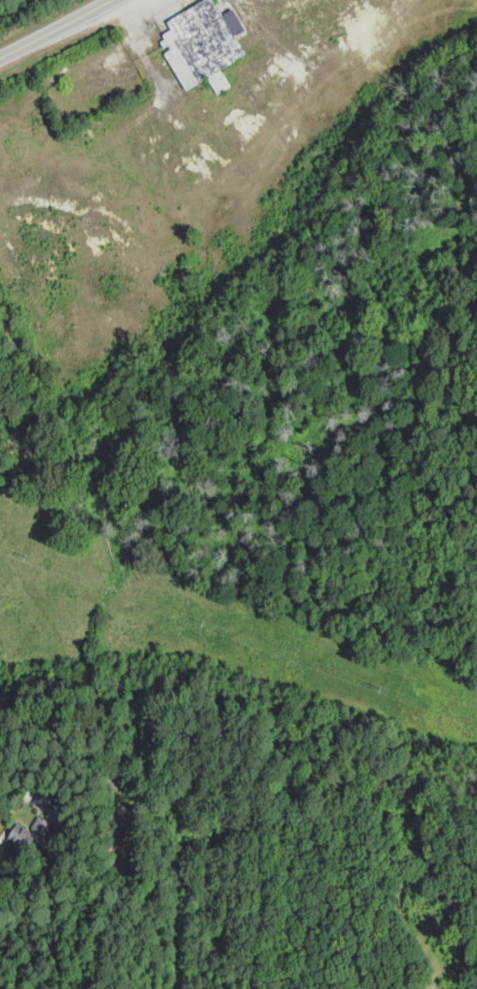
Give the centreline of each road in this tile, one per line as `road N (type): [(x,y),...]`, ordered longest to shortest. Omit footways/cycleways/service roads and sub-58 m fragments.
road 1 (secondary): [(0,56),(109,0)]

